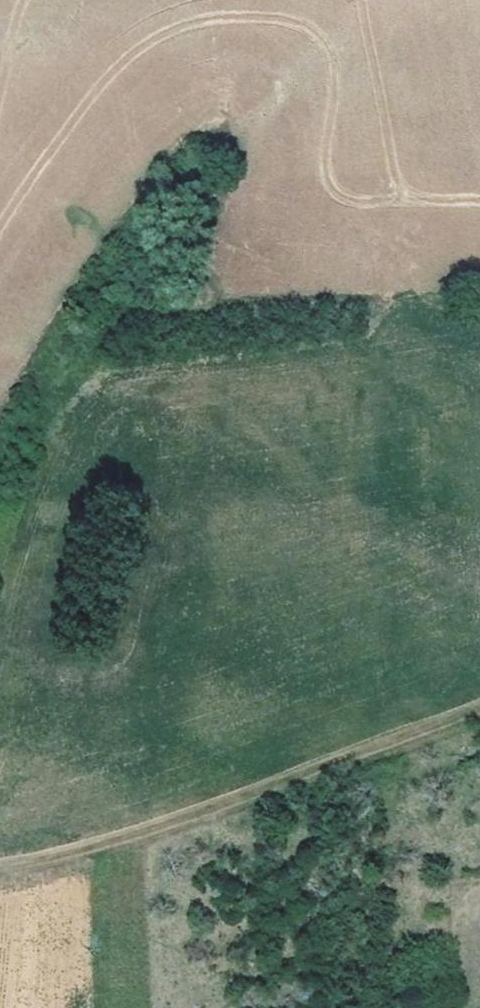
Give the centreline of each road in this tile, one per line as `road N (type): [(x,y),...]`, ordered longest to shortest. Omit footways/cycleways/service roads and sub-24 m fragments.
road 1 (track): [(0,873),(104,852),(479,712)]

